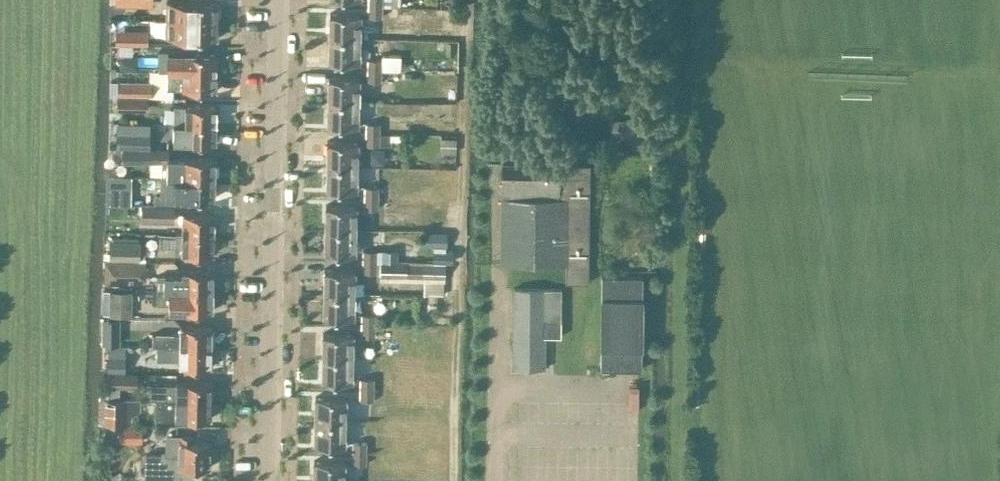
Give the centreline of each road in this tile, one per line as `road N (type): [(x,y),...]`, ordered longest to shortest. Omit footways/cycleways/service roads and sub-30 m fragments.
road 1 (residential): [(270,480),(280,0)]

